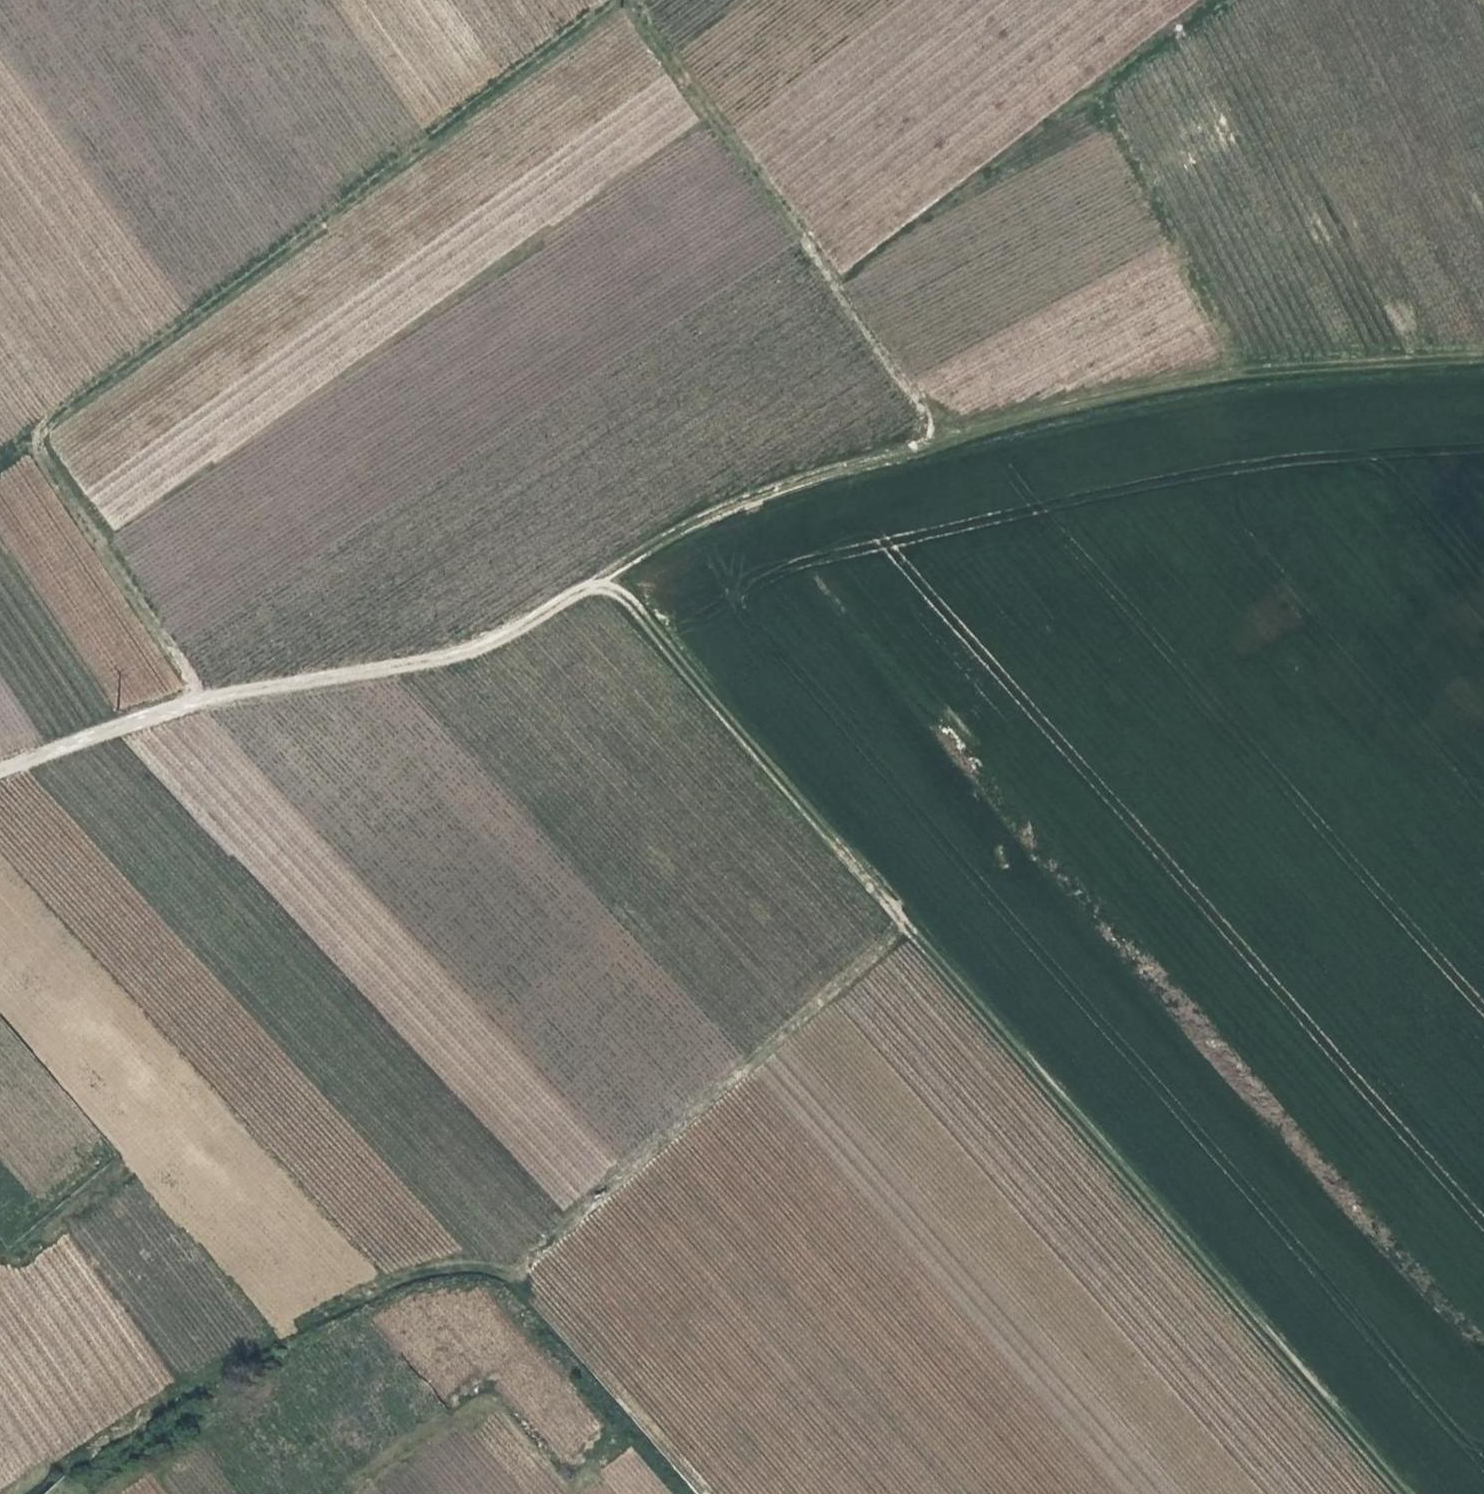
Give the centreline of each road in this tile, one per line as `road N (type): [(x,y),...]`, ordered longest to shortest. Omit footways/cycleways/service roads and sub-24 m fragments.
road 1 (track): [(1483,355),(1228,367),(949,434),(716,511),(476,644),(191,704),(0,767)]
road 2 (track): [(615,0),(48,421),(45,460),(203,702)]
road 3 (track): [(949,434),(632,0)]

